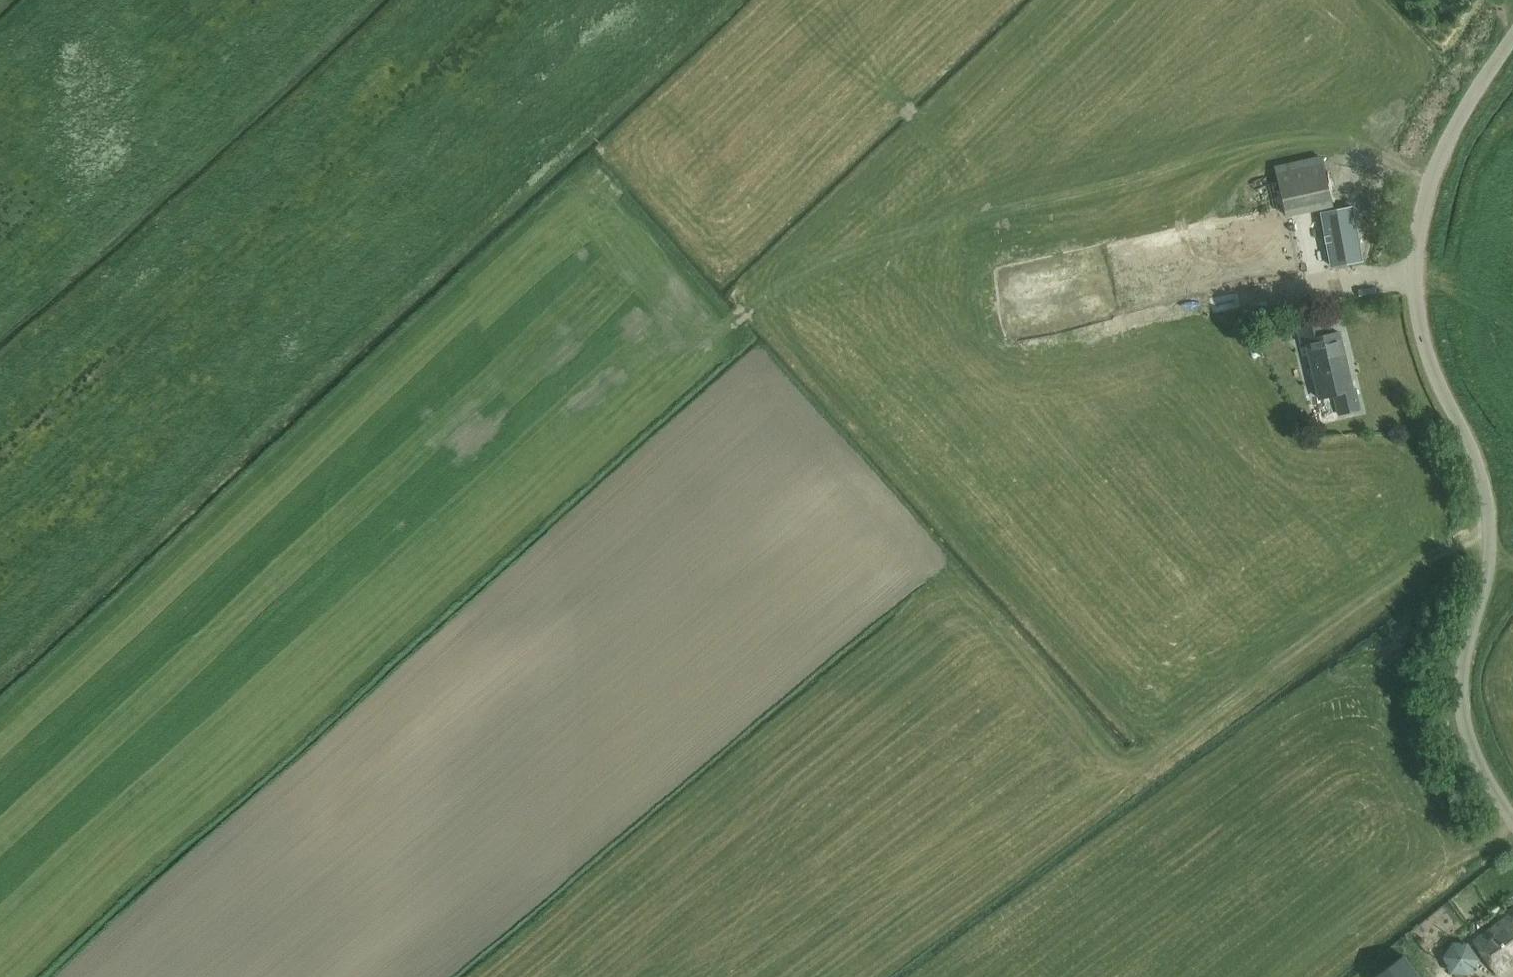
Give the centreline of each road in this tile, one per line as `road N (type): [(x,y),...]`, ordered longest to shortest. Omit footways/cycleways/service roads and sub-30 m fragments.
road 1 (unclassified): [(1512,822),(1474,755),(1462,706),(1489,562),(1489,509),(1473,451),(1432,368),(1413,273),(1442,152),(1512,36)]

